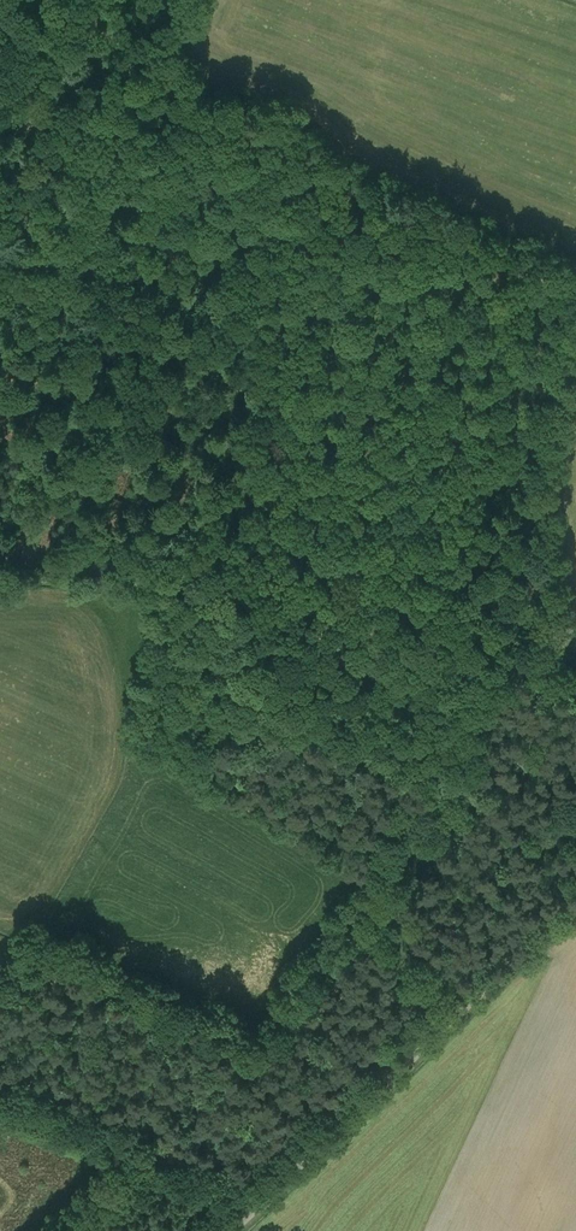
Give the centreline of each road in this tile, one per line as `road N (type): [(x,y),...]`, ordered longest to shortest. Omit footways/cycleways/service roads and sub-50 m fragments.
road 1 (tertiary): [(230,1230),(575,899)]

